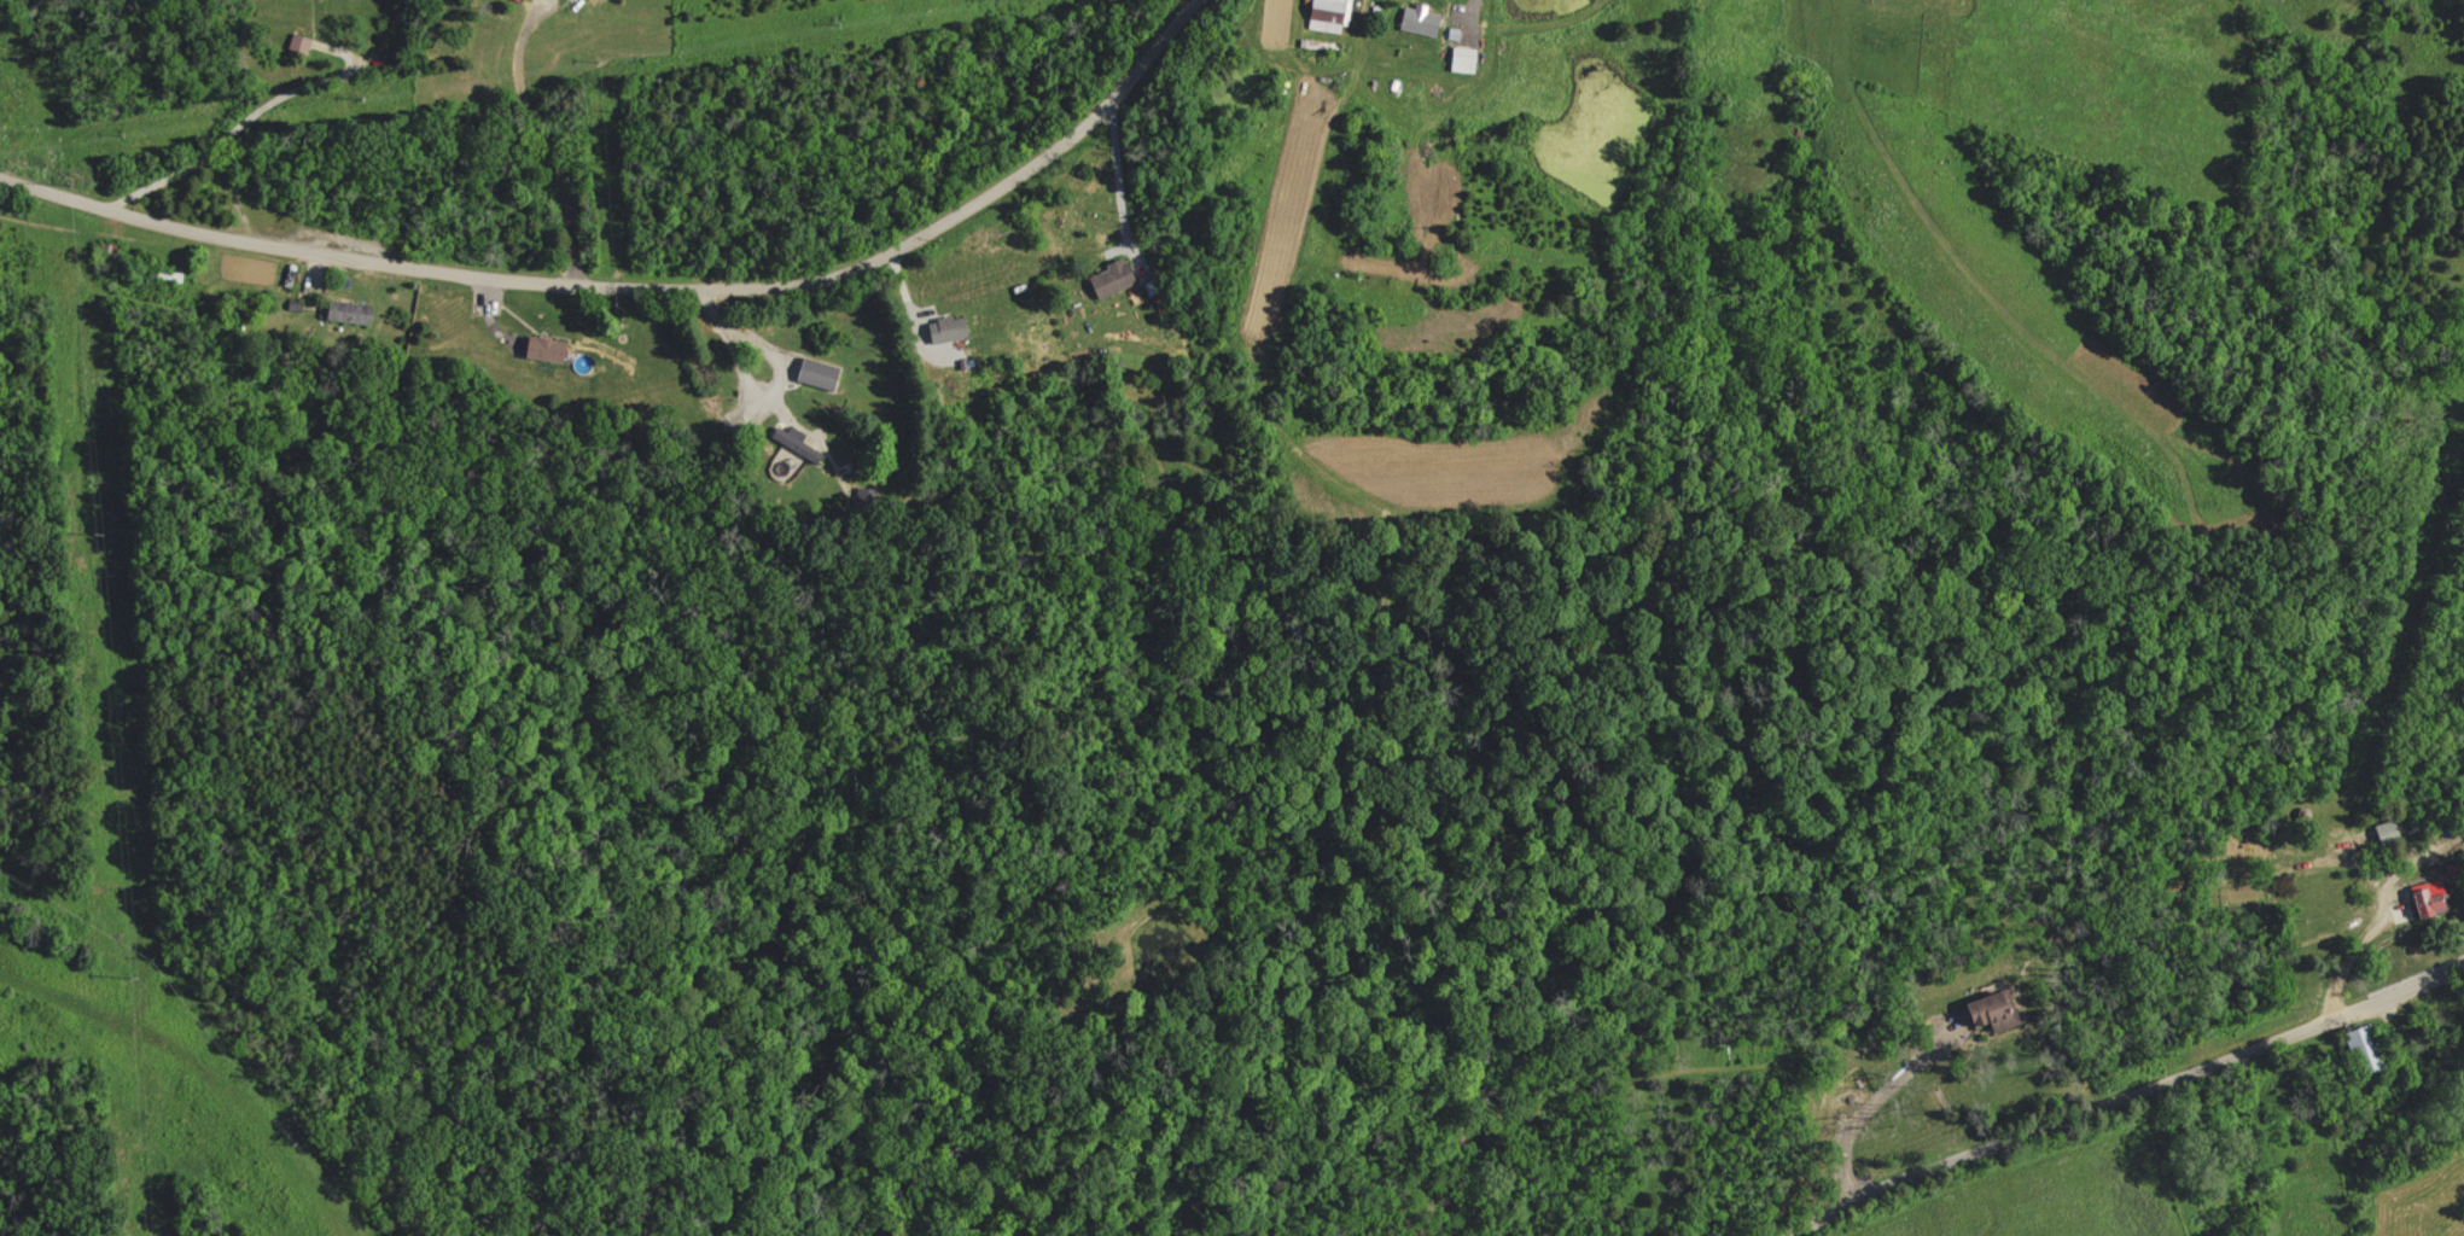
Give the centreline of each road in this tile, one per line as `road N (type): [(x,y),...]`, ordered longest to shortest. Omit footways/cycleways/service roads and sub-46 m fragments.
road 1 (residential): [(1194,0),(1059,161),(913,249),(854,273),(748,291),(579,288),(337,256),(130,215),(0,176)]
road 2 (residential): [(1795,1235),(2103,1094),(2320,1026),(2463,963)]

